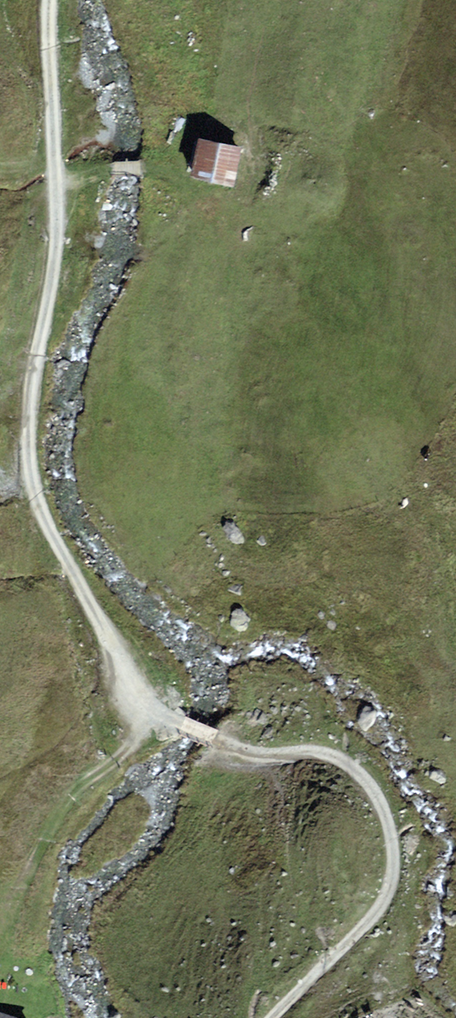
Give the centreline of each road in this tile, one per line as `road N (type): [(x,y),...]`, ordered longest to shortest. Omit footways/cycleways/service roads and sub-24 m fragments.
road 1 (track): [(261,1017),(382,909),(396,875),(394,834),(362,775),(338,759),(266,754),(153,710),(41,506),(27,439),(55,254),(55,0)]
road 2 (track): [(153,710),(126,749),(73,793),(24,880),(0,956)]
road 3 (track): [(53,183),(142,168),(210,199)]

